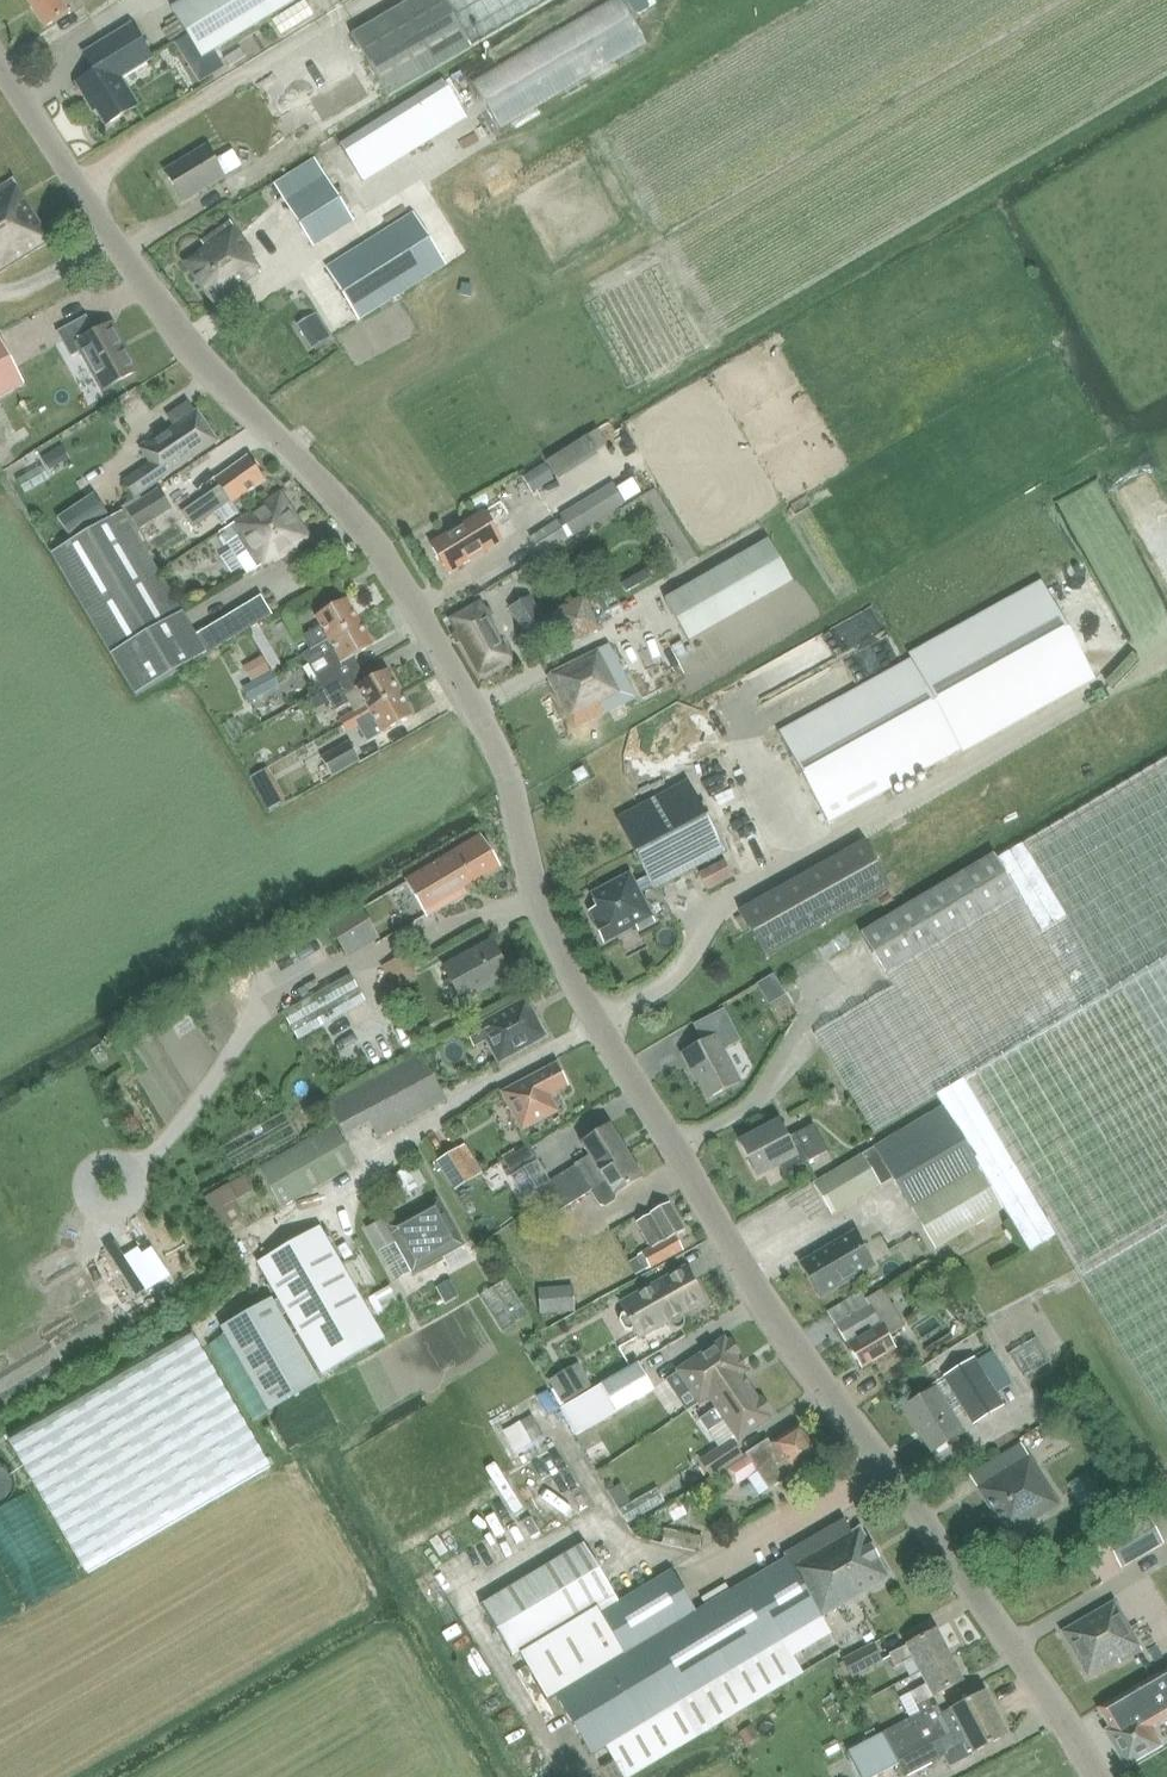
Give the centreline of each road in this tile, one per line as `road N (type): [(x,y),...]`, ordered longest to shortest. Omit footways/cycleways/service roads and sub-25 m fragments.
road 1 (unclassified): [(1102,1776),(1050,1688),(766,1307),(559,954),(534,891),(509,779),(409,585),(335,495),(194,354),(0,67)]

